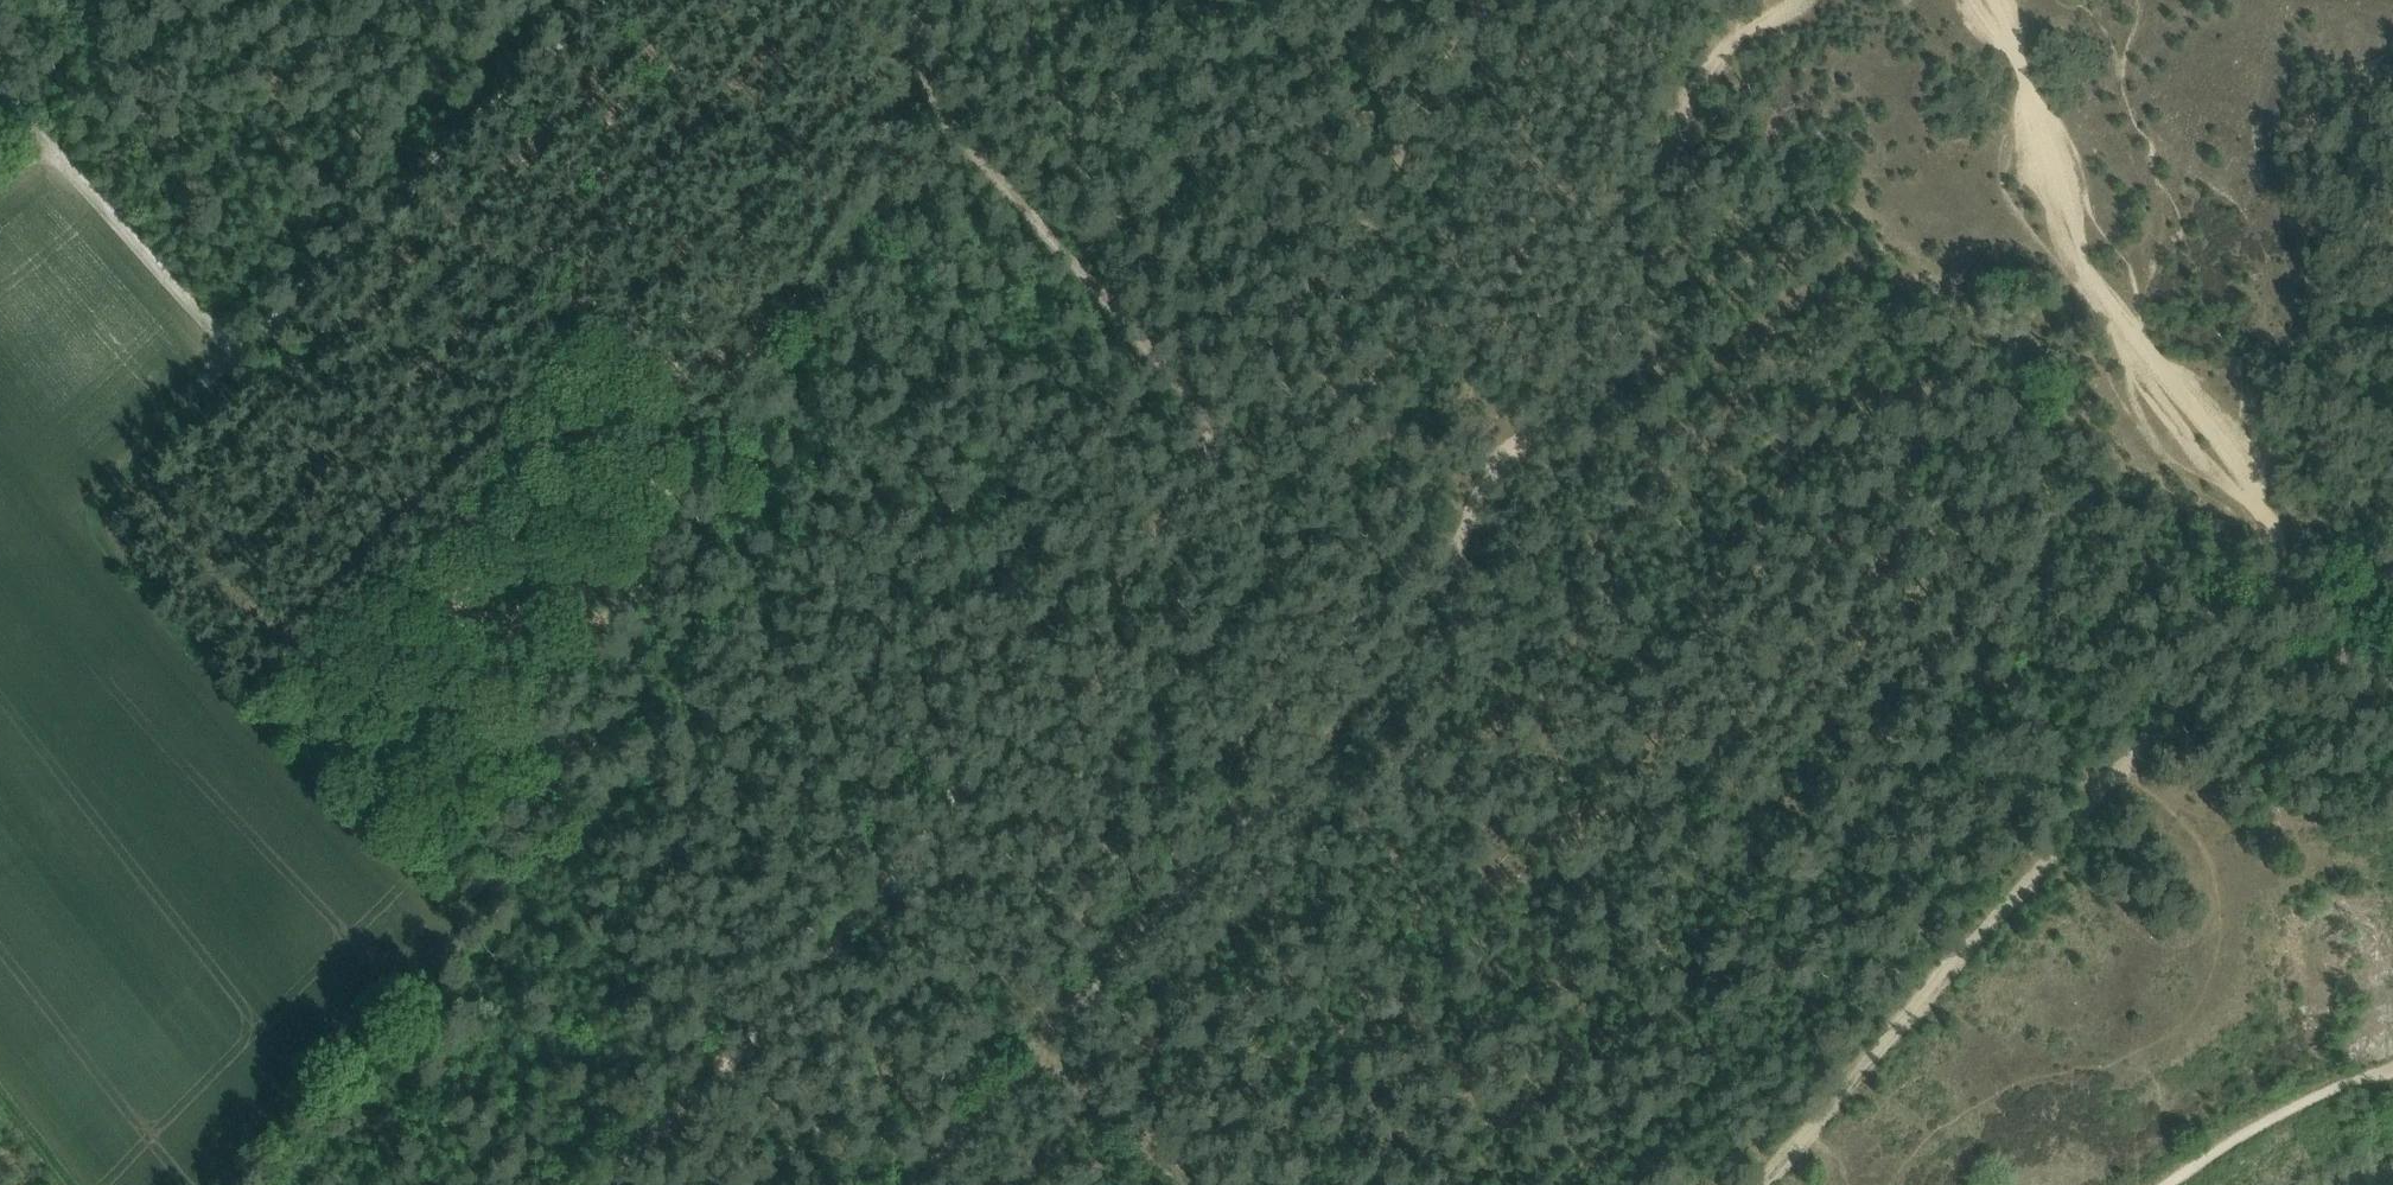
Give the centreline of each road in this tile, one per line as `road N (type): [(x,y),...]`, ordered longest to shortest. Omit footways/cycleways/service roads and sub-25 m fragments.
road 1 (track): [(1480,0),(1369,229),(1239,372),(1200,404),(1213,445),(1185,503),(942,823),(842,941),(610,1184)]
road 2 (track): [(920,0),(921,67),(984,167),(1200,404)]
road 3 (track): [(241,356),(0,105)]
road 4 (track): [(2168,1184),(2223,1145),(2392,1077)]

